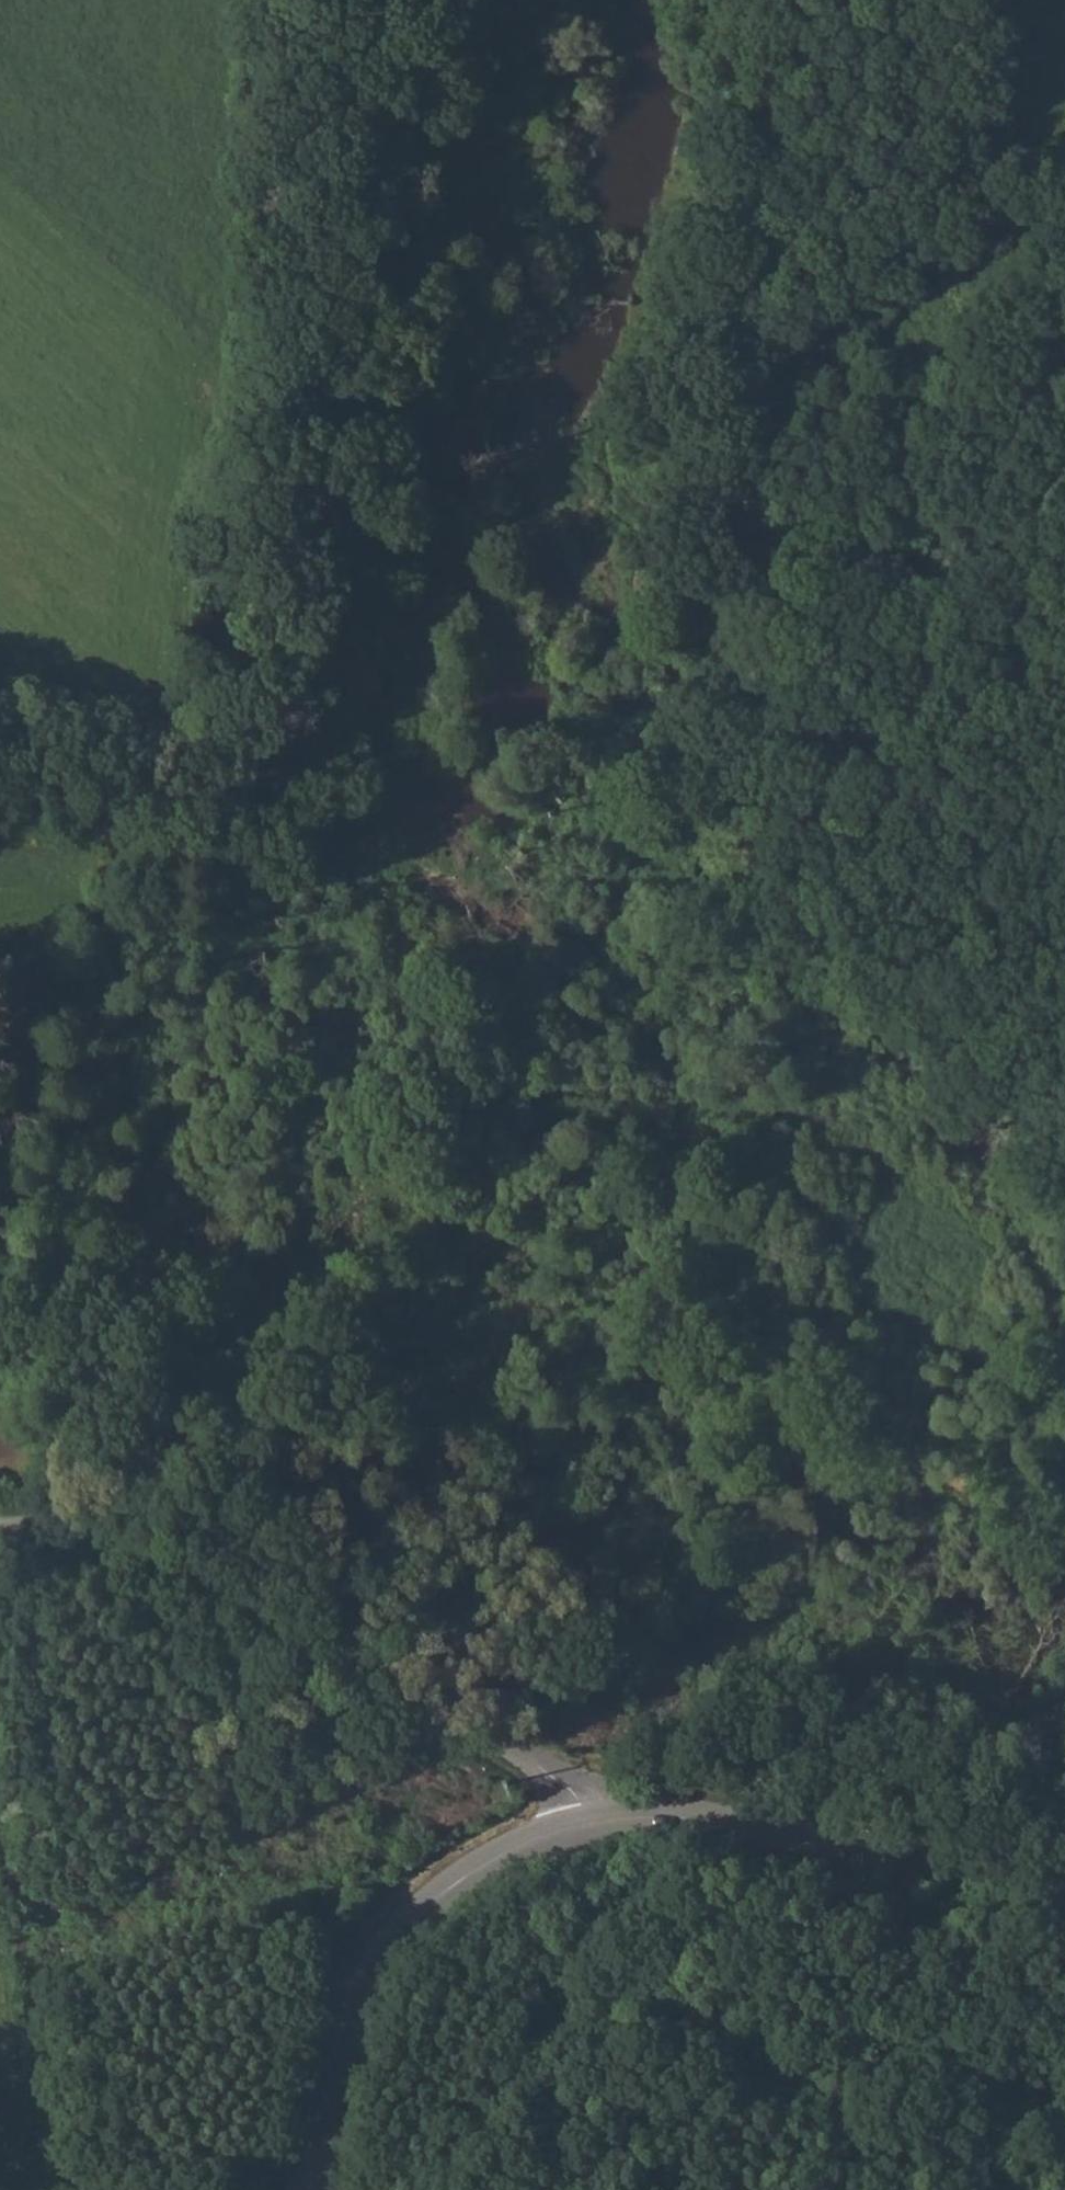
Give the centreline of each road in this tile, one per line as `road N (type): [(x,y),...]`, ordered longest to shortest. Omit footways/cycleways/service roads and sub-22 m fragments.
road 1 (tertiary): [(586,1824),(550,1775),(166,1544),(91,1523),(0,1517)]
road 2 (tertiary): [(314,2189),(323,2116),(356,1991),(389,1941),(431,1896),(481,1862),(586,1824)]
road 3 (tertiary): [(586,1824),(654,1814),(730,1822),(1064,1914)]

